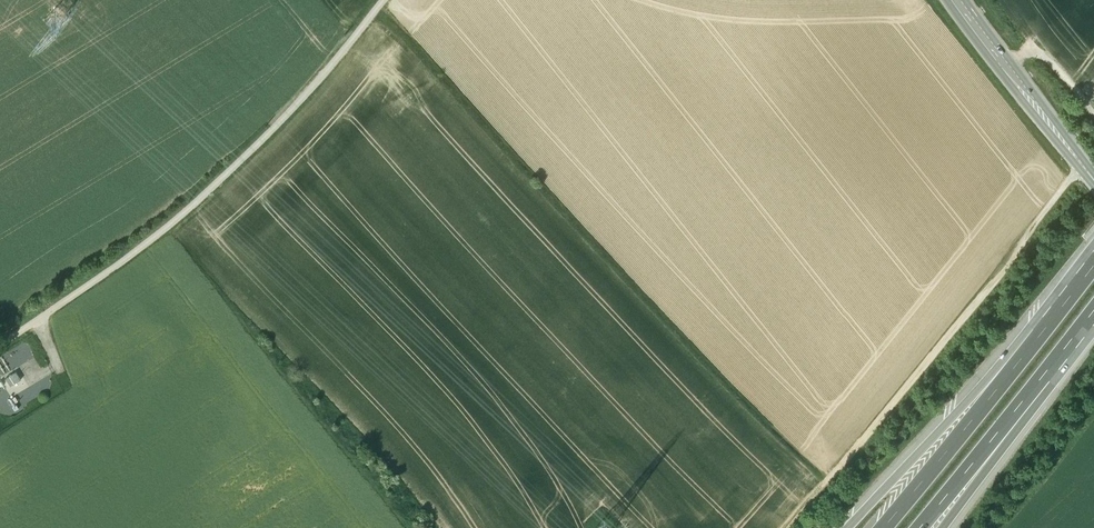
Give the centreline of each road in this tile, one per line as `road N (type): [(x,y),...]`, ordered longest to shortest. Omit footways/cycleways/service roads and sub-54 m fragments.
road 1 (track): [(0,343),(173,224),(314,84),(382,0)]
road 2 (track): [(1082,165),(786,527)]
road 3 (motorway): [(1043,331),(851,527)]
road 4 (motorway): [(1043,331),(886,527)]
road 5 (tertiary): [(956,0),(1093,181)]
road 6 (motorway): [(922,527),(1044,375)]
road 7 (motorway): [(941,527),(1044,375)]

